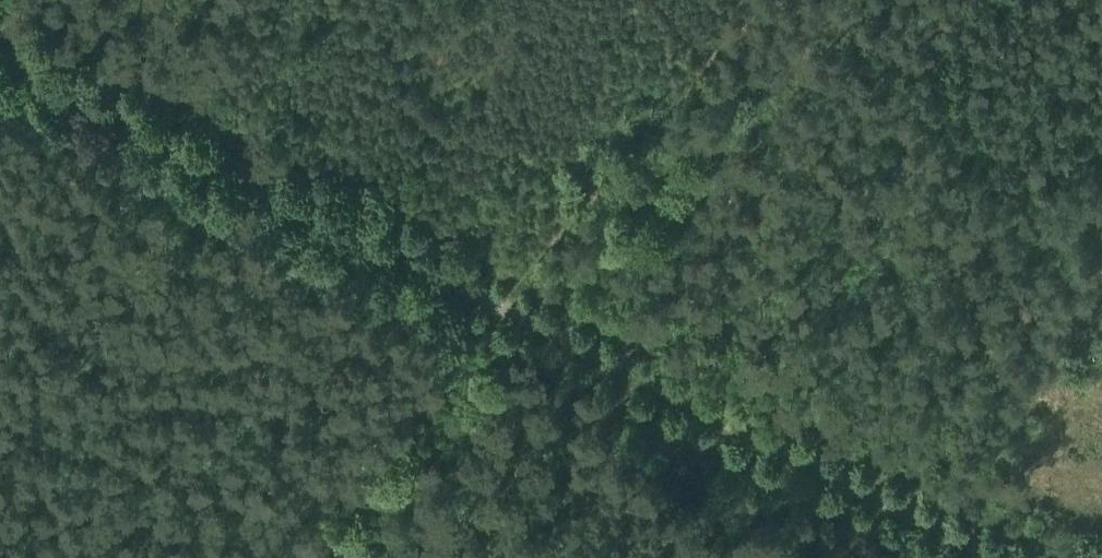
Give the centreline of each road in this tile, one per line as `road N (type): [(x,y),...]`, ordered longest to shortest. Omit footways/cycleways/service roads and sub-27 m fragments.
road 1 (unclassified): [(994,557),(0,59)]
road 2 (track): [(792,0),(502,313),(315,557)]

